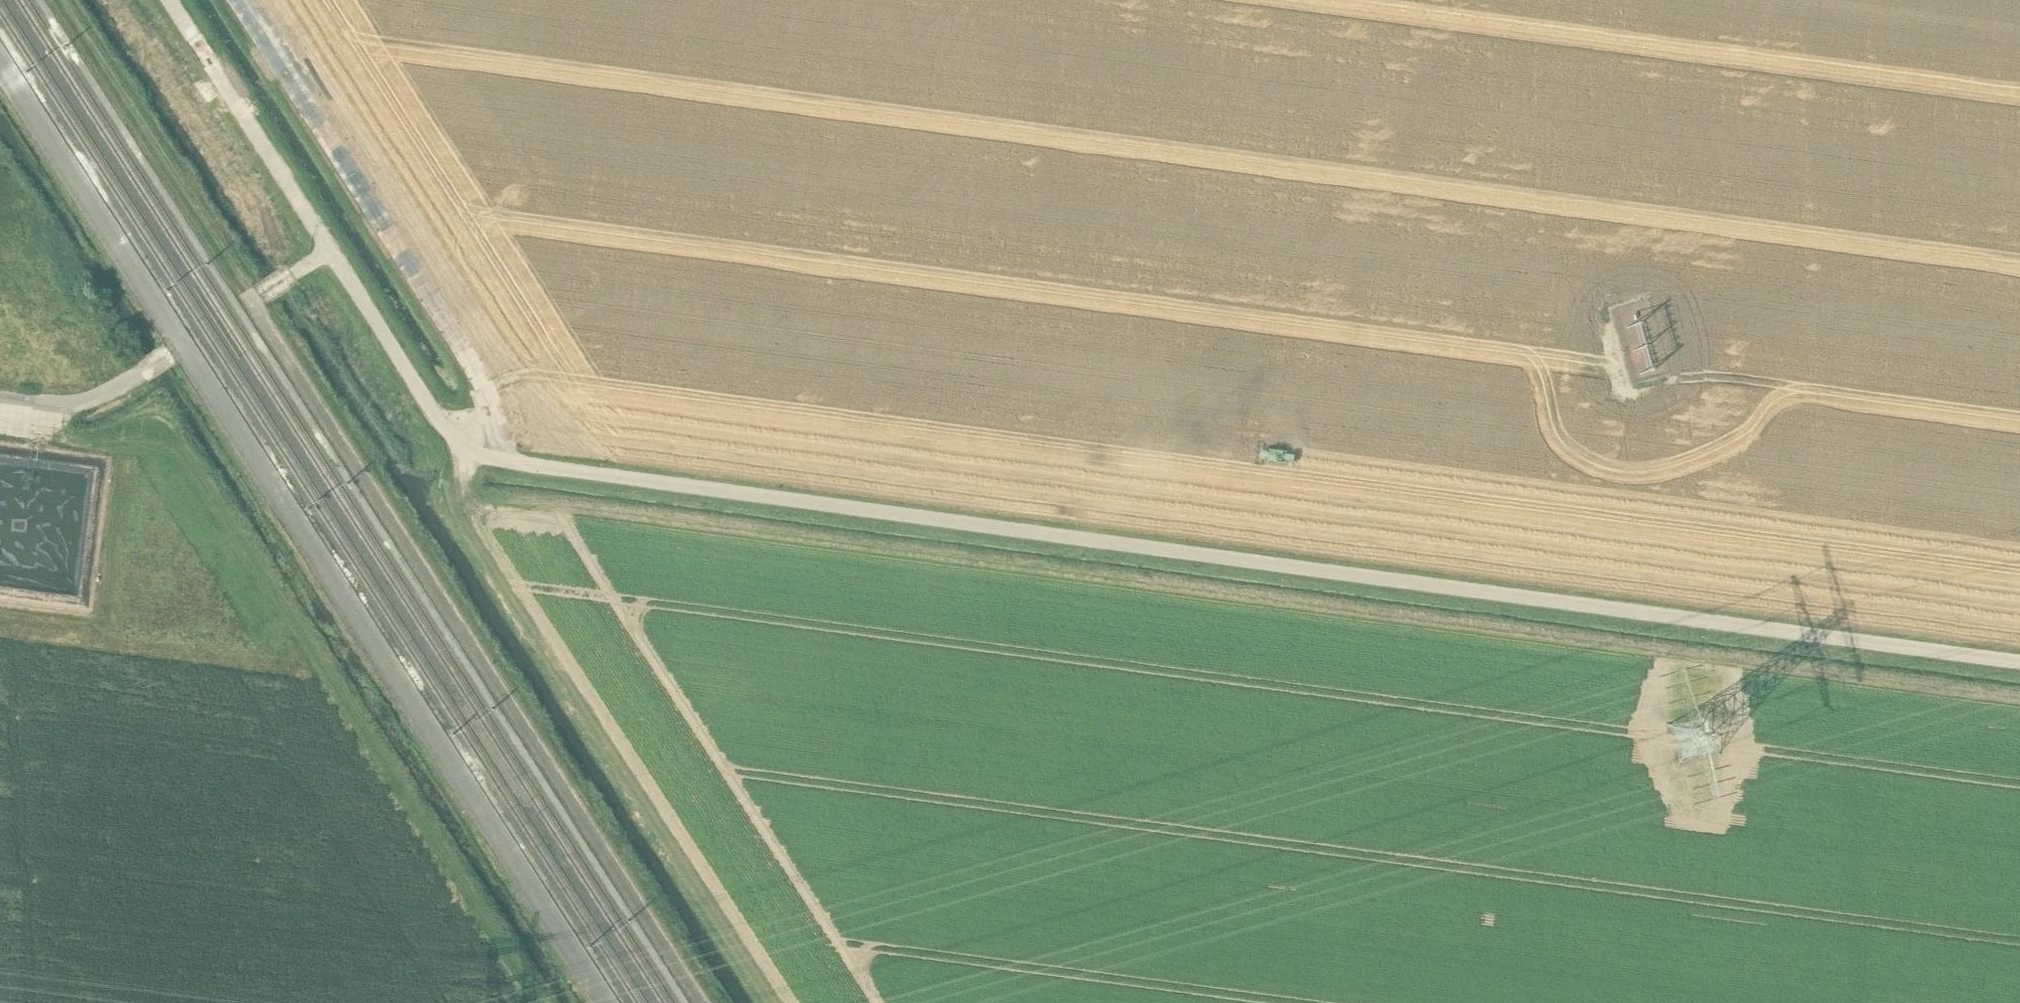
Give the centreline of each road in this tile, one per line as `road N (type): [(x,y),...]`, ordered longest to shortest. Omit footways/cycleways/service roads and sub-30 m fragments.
road 1 (unclassified): [(2019,662),(495,459),(435,415),(169,0)]
road 2 (track): [(57,0),(245,292)]

